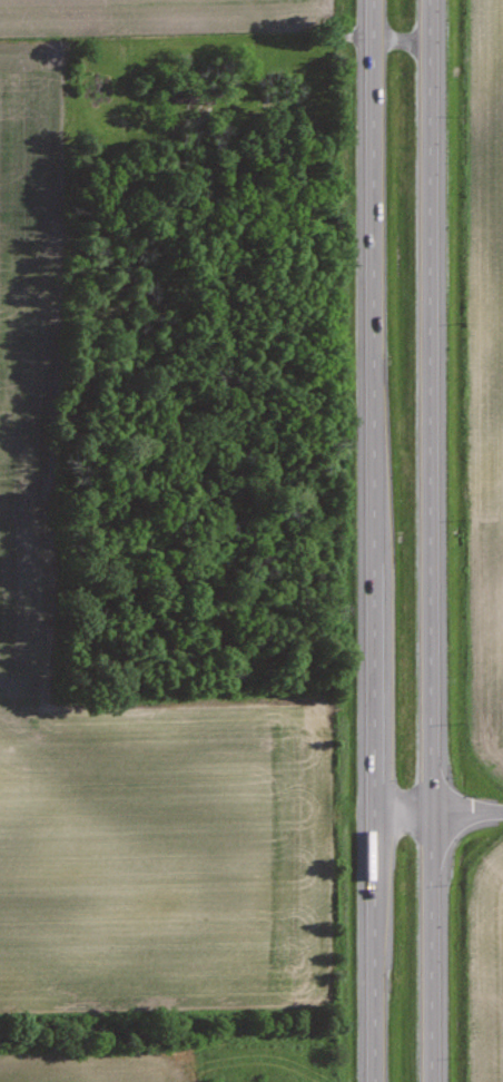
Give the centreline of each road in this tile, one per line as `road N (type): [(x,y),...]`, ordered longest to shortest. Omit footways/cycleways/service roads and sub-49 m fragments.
road 1 (trunk): [(372,0),(374,1081)]
road 2 (trunk): [(430,1081),(428,0)]
road 3 (tertiary): [(373,809),(502,809)]

